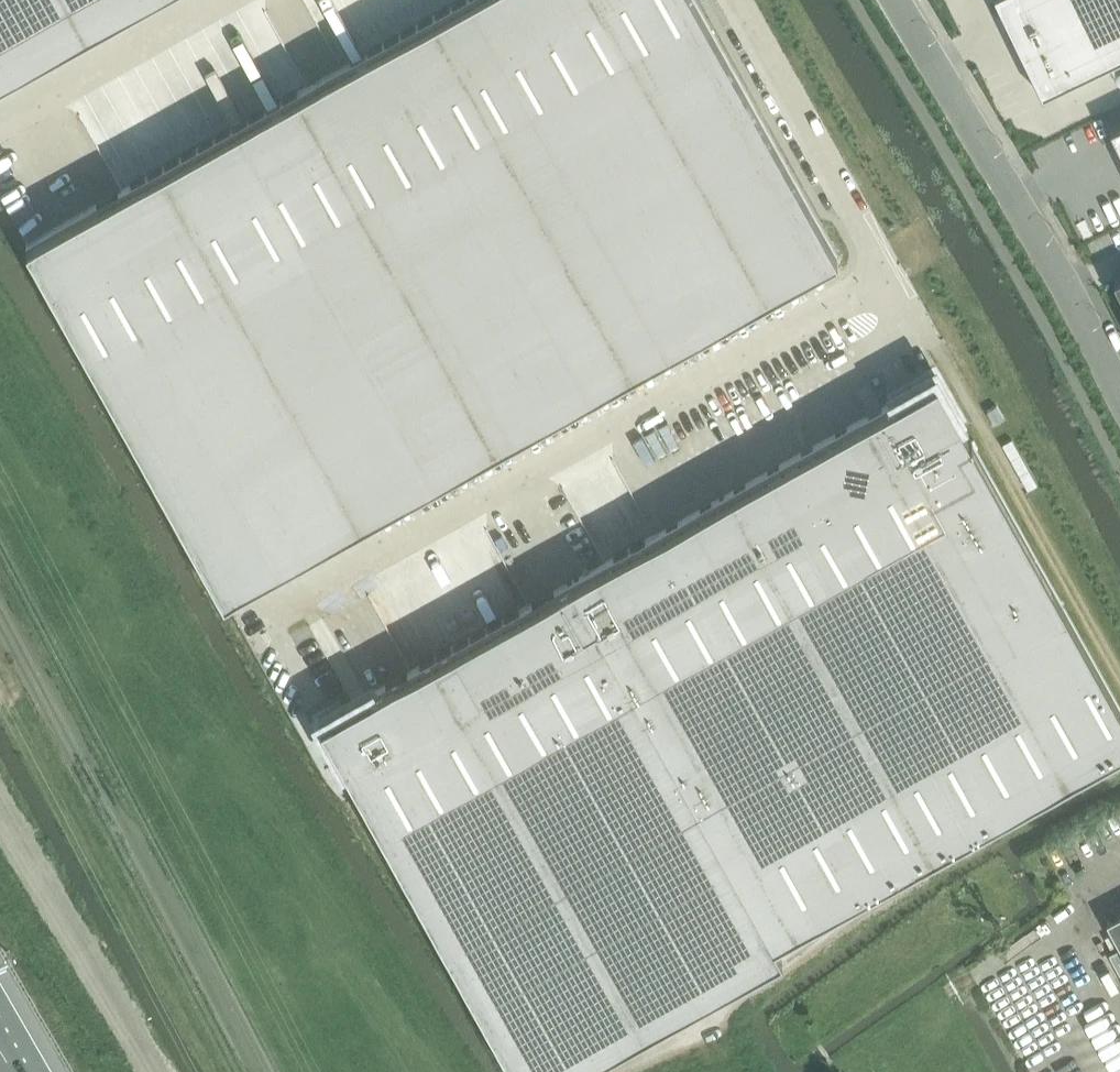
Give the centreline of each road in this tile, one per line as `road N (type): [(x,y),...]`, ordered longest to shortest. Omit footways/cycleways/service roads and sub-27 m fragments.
road 1 (unclassified): [(856,0),(1119,469)]
road 2 (unclassified): [(1119,390),(933,54)]

